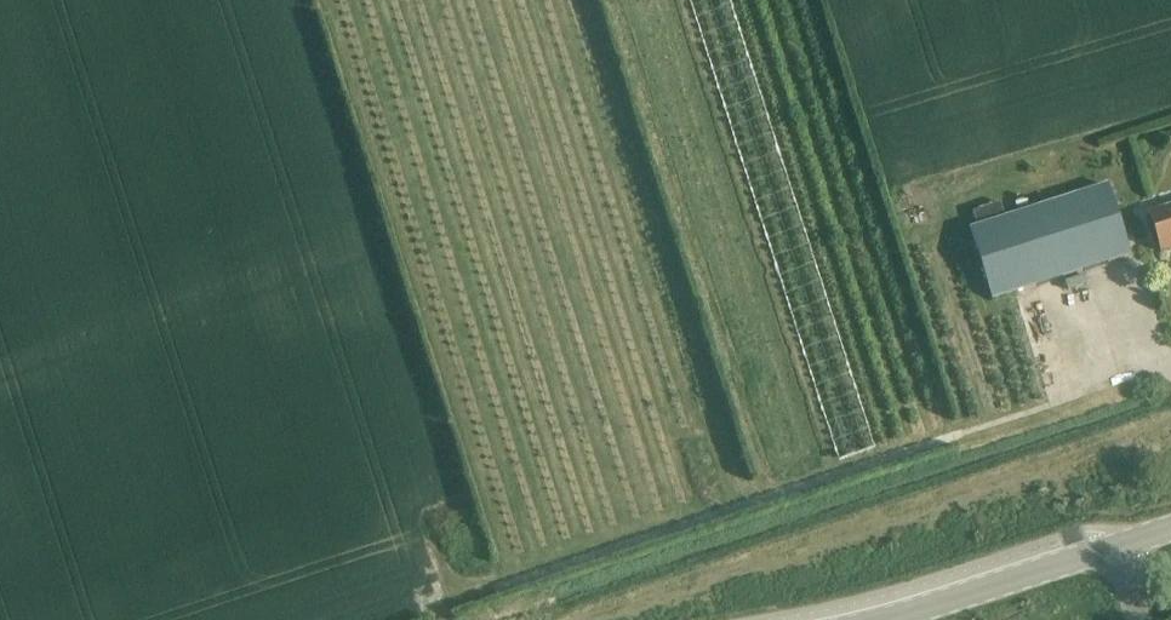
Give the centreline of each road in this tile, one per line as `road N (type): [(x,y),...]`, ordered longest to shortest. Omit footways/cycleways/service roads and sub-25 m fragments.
road 1 (tertiary): [(879,619),(1116,545)]

